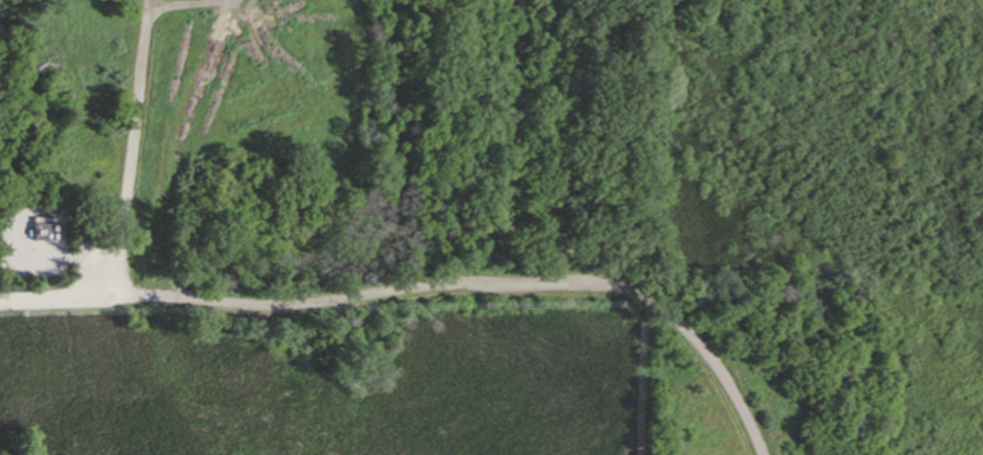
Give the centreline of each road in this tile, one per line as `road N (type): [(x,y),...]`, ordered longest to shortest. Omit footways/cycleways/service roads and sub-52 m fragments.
road 1 (residential): [(760,454),(691,334),(650,298),(604,284),(427,284),(292,306),(134,296)]
road 2 (residential): [(0,304),(134,296)]

